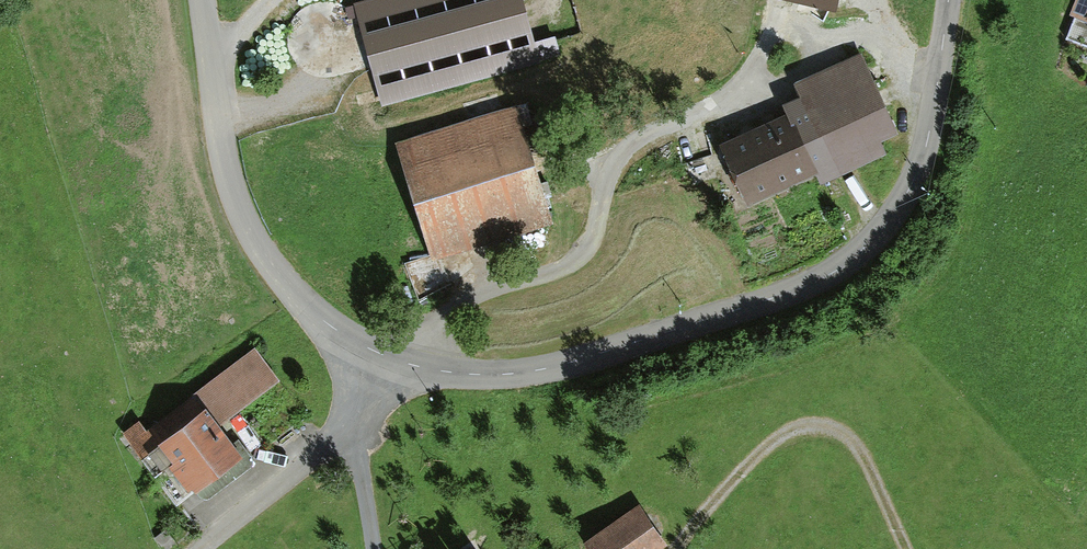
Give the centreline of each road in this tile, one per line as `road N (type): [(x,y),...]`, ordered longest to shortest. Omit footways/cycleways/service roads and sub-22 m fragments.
road 1 (unclassified): [(388,356),(456,373),(529,372),(833,272),(861,252),(914,180),(949,0)]
road 2 (unclassified): [(202,0),(243,223),(302,302),(341,334),(388,356)]
road 3 (track): [(678,548),(770,449),(802,431),(840,432),(861,457),(906,548)]
road 4 (unclassified): [(201,548),(333,441),(361,409),(388,356)]

